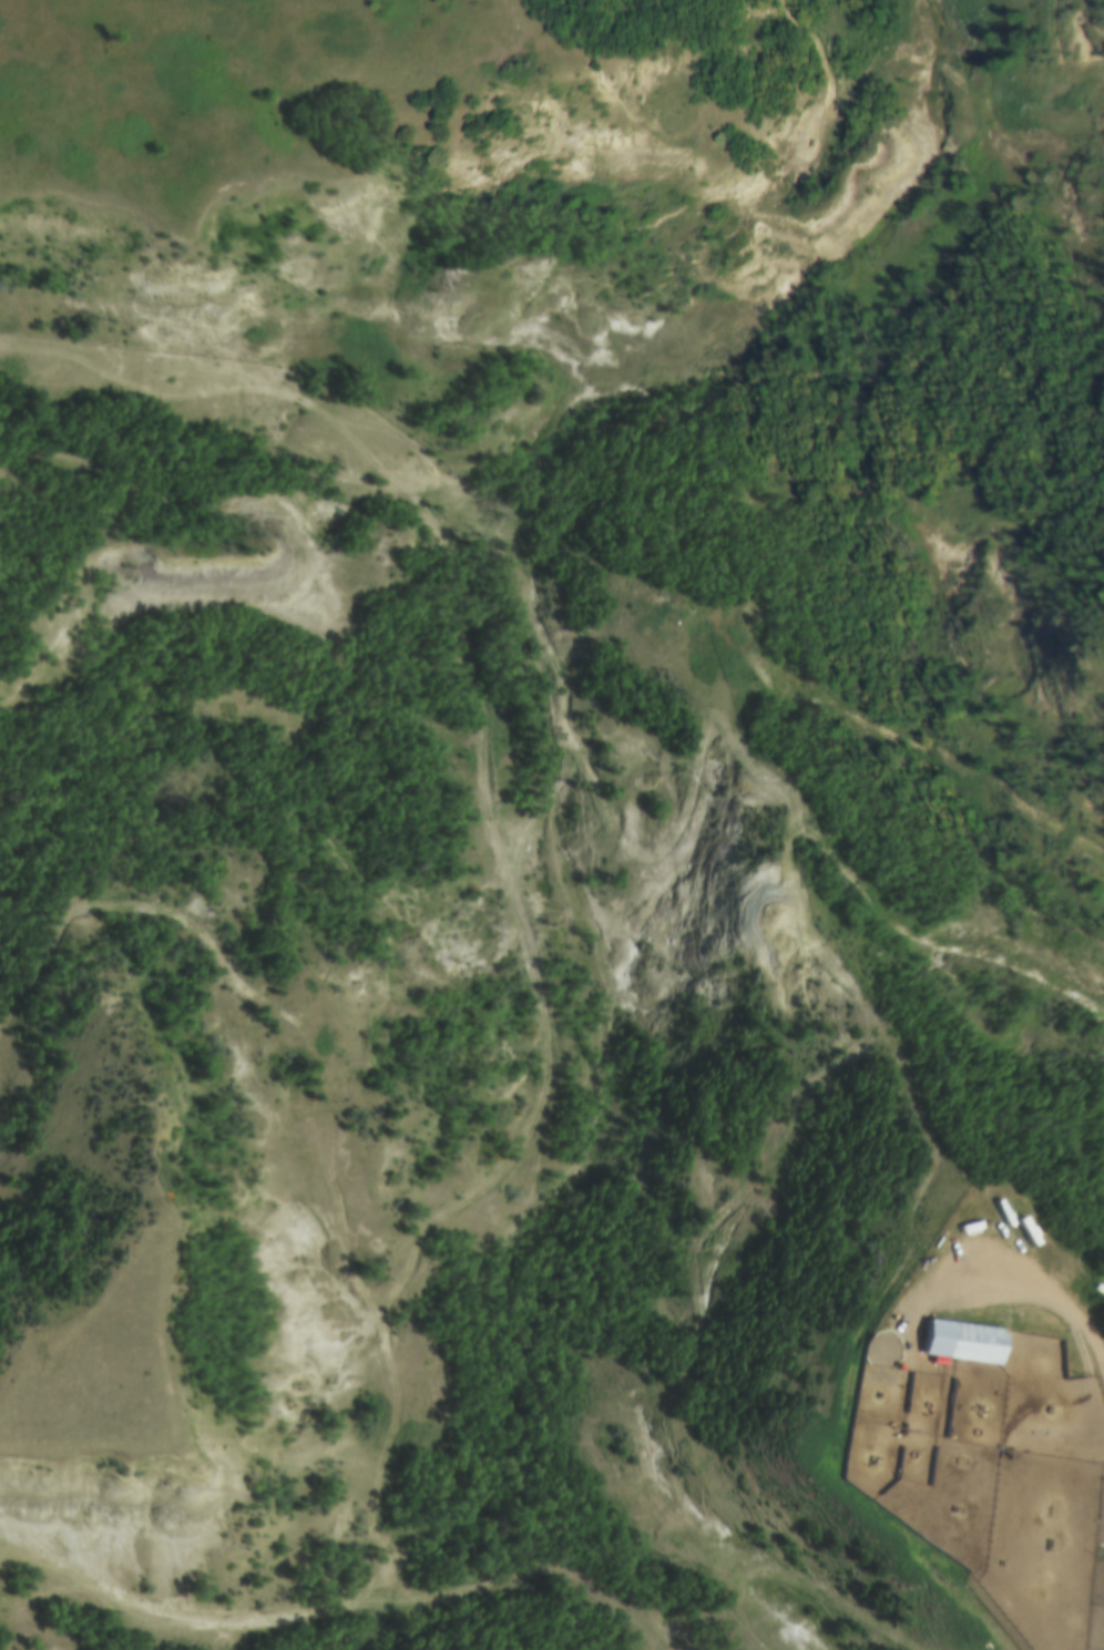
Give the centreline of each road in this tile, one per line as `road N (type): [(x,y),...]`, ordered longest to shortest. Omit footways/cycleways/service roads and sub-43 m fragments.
road 1 (track): [(0,1565),(63,1579),(175,1626),(244,1626),(382,1596),(460,1591),(546,1564),(581,1571),(628,1610),(686,1632),(712,1628),(770,1580),(906,1649)]
road 2 (track): [(1024,1649),(1018,1550),(1028,1372),(1023,1298),(1002,1206),(945,1127),(917,1042),(851,961),(797,852)]

